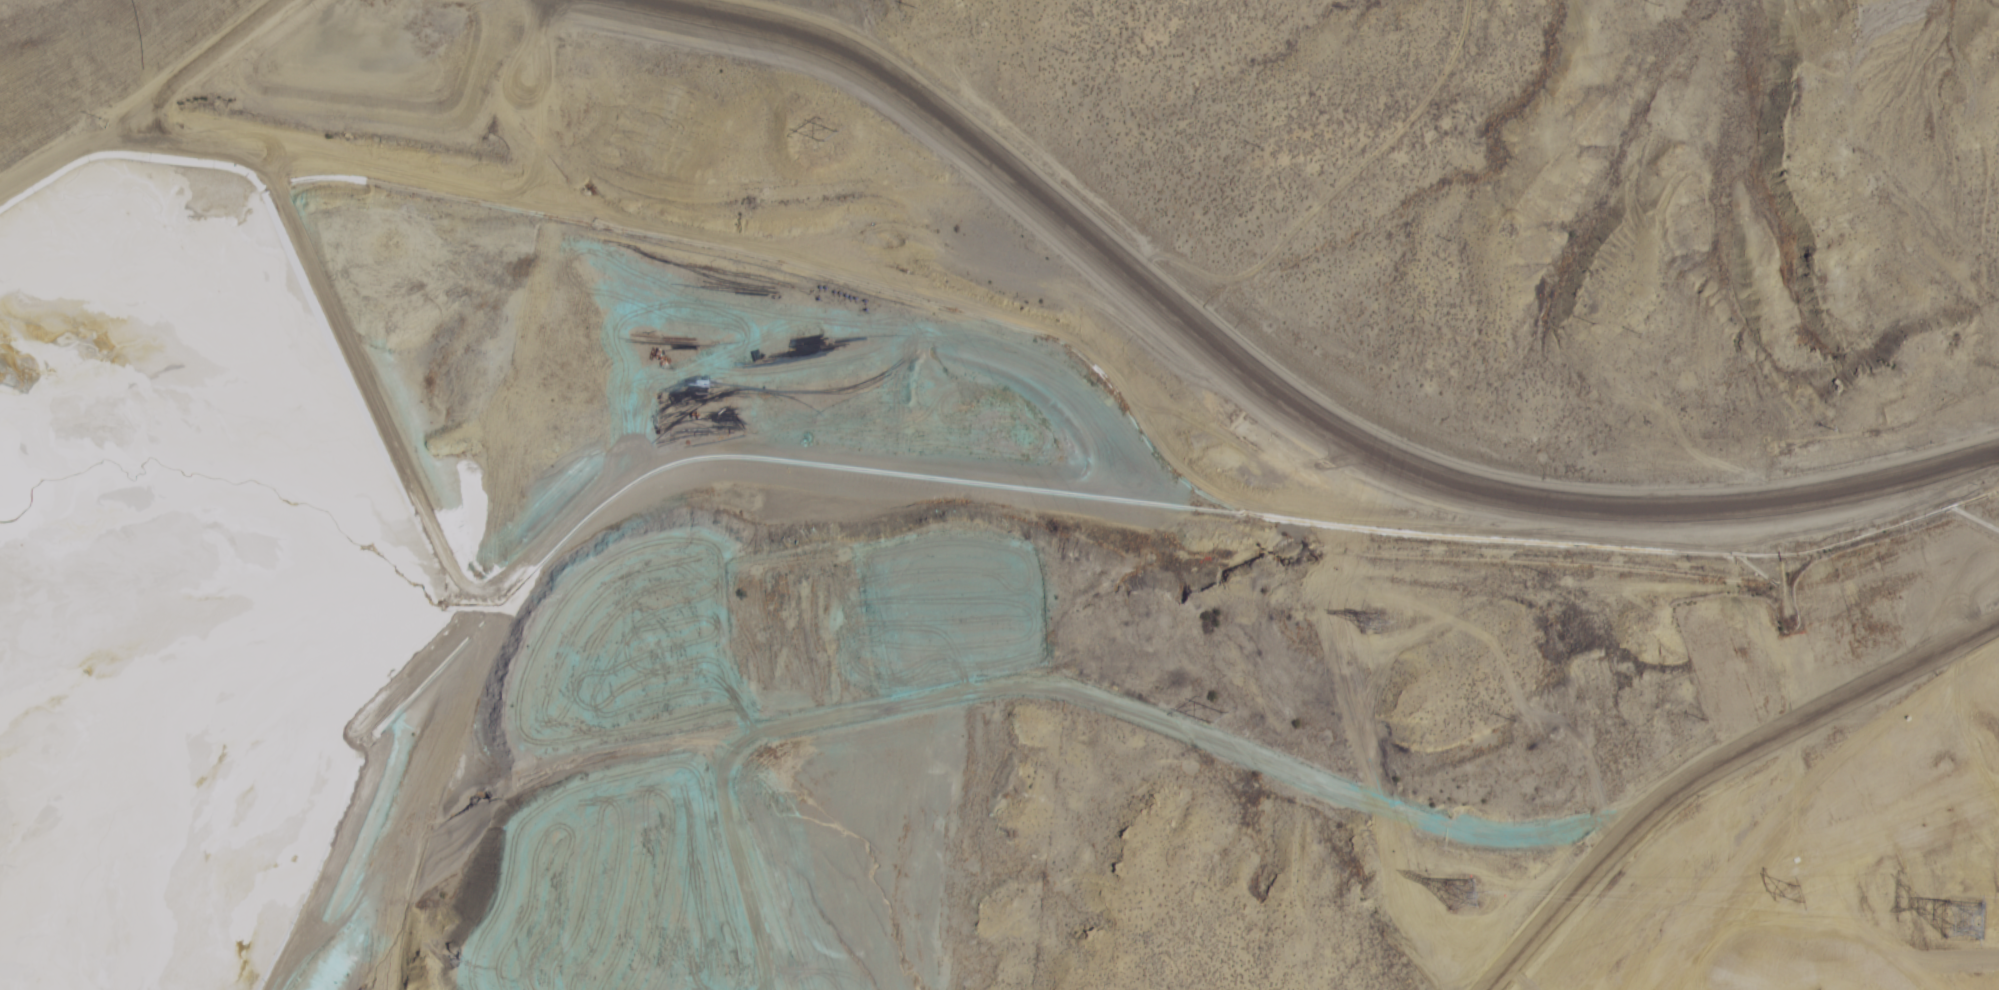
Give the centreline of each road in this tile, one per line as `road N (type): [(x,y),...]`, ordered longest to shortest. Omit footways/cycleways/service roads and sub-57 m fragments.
road 1 (residential): [(1998,452),(1908,513),(1816,531),(1474,453),(1194,322),(924,84),(767,0)]
road 2 (residential): [(1480,989),(1571,886),(1671,798),(1855,690),(1998,620)]

